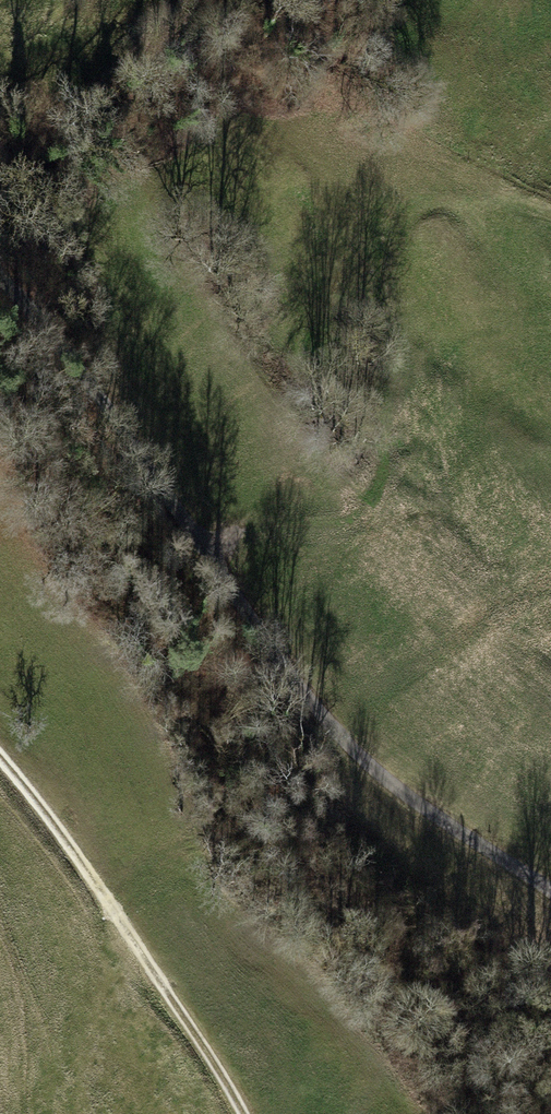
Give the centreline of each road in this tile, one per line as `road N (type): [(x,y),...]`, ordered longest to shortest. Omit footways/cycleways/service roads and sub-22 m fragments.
road 1 (track): [(550,896),(421,808),(352,749),(206,552),(73,343),(0,278)]
road 2 (track): [(0,762),(245,1113)]
road 3 (track): [(206,552),(244,526),(333,519)]

